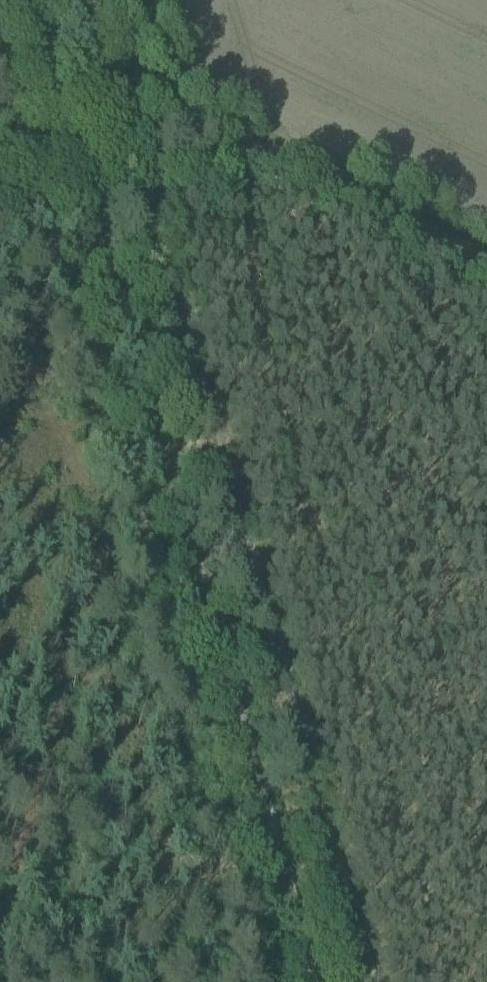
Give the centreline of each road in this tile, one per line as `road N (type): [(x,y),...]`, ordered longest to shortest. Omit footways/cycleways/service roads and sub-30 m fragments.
road 1 (track): [(145,183),(280,651)]
road 2 (track): [(280,651),(371,981)]
road 3 (track): [(486,258),(281,159)]
road 4 (track): [(140,103),(0,180)]
road 5 (track): [(281,159),(166,104),(140,103)]

